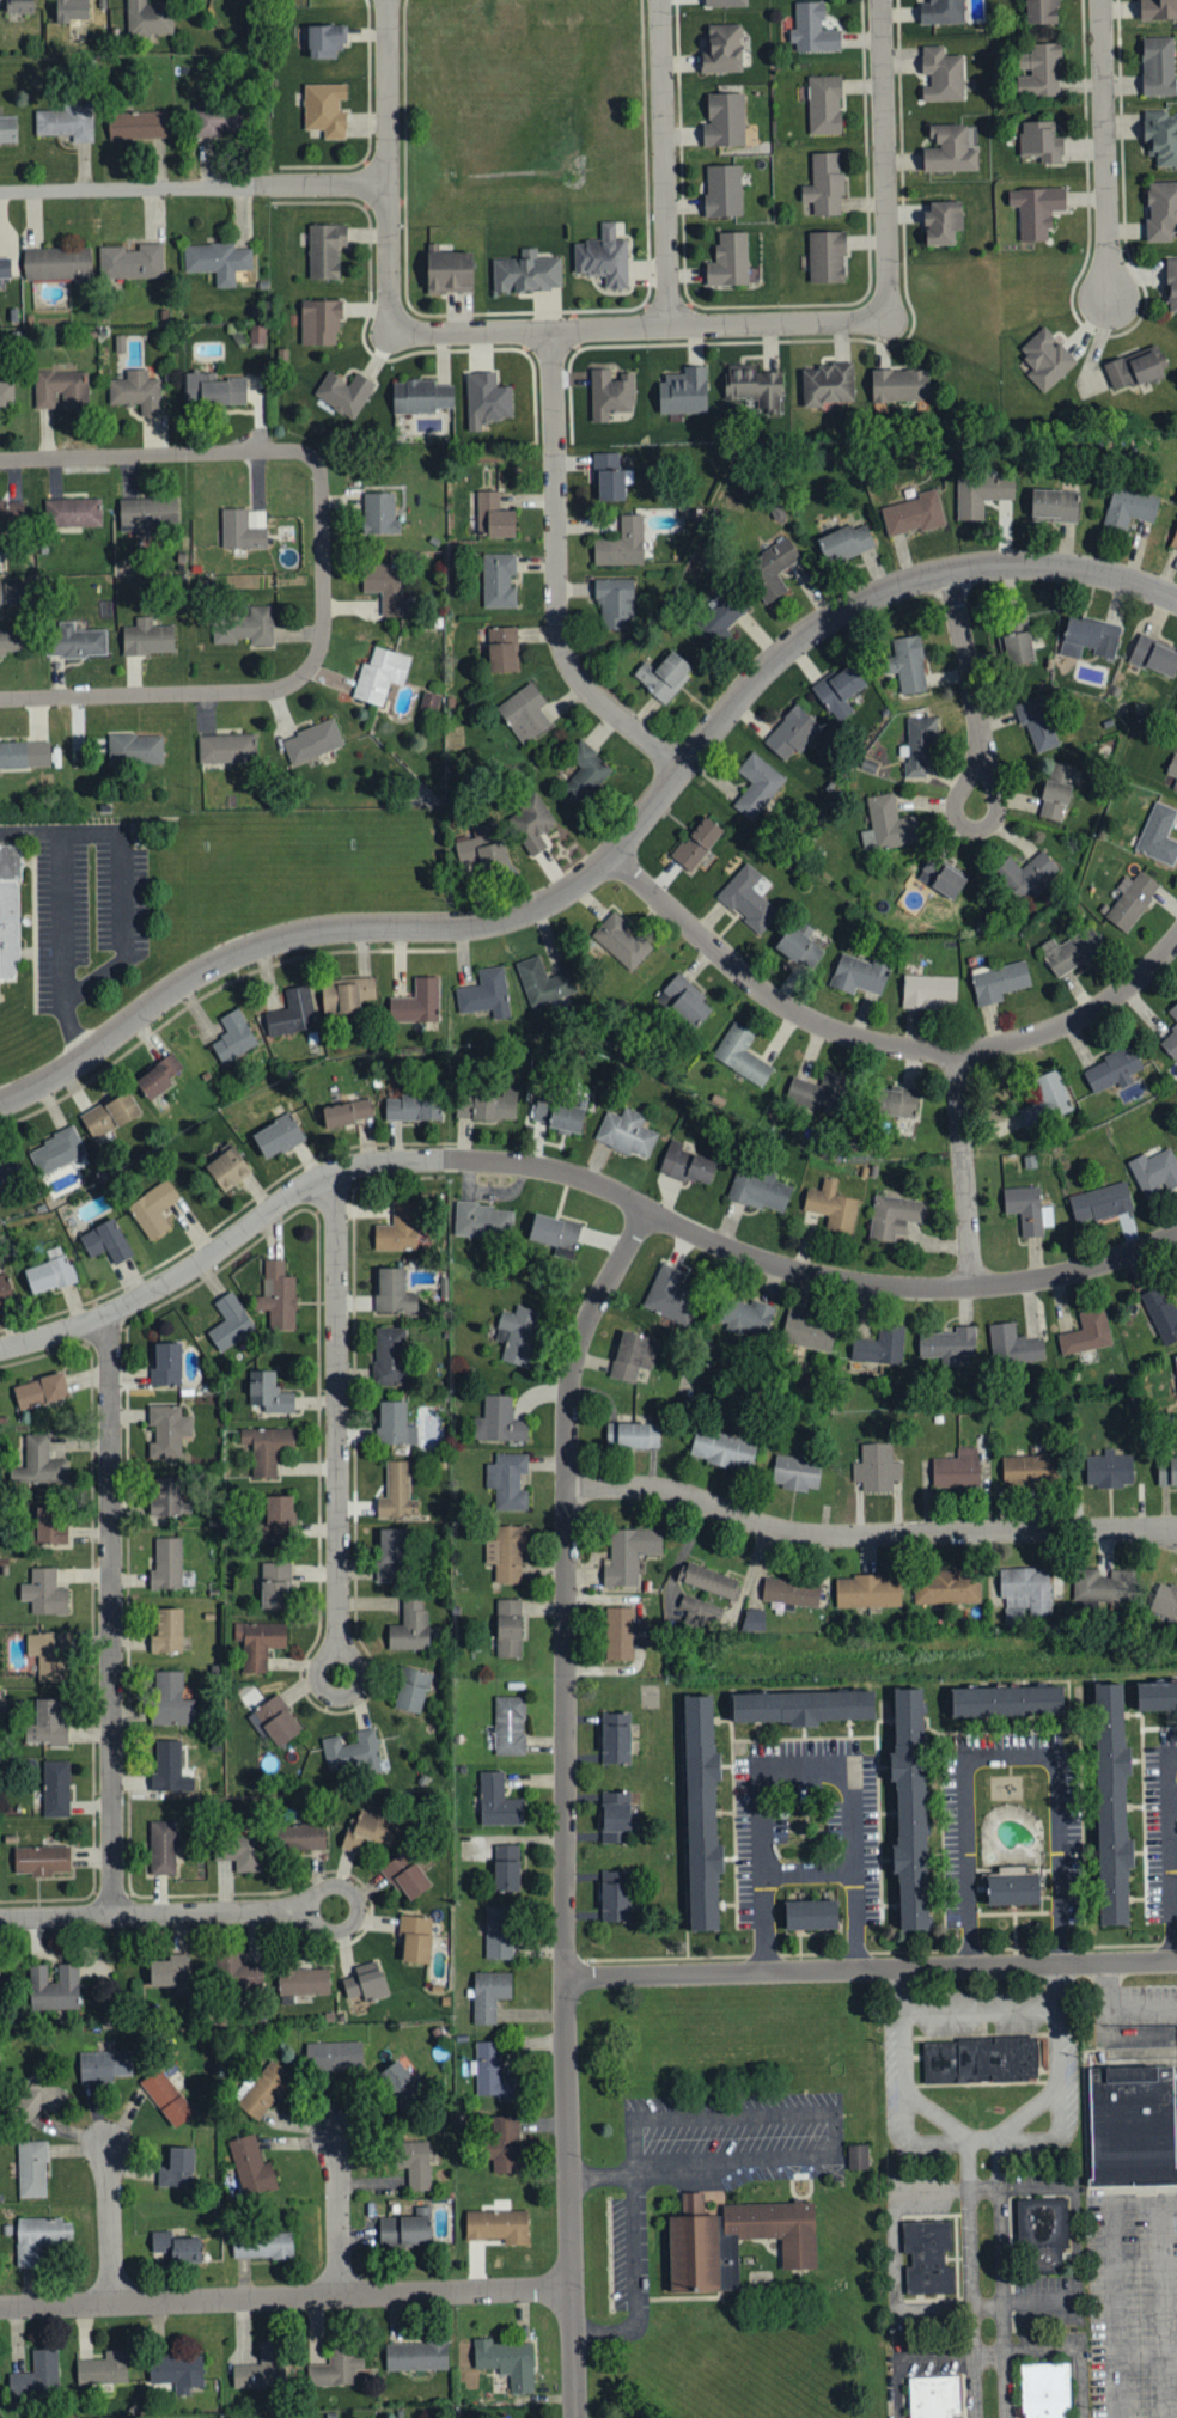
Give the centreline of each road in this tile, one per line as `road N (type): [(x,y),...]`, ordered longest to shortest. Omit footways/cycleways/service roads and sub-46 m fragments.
road 1 (residential): [(0,1350),(103,1319),(189,1272),(288,1198),(372,1165),(533,1167),(590,1181),(724,1247),(800,1272),(914,1289),(1055,1277),(1176,1233)]
road 2 (residential): [(577,2417),(565,1978),(568,1396),(587,1323),(650,1211)]
road 3 (residential): [(609,854),(758,670),(813,624),(866,596),(1004,561),(1103,572),(1176,598)]
road 4 (residential): [(0,1105),(48,1085),(195,975),(267,944),(337,929),(469,928),(524,915),(574,889),(609,854)]
road 5 (residential): [(567,1486),(648,1488),(770,1528),(827,1537),(1176,1531)]
road 6 (residential): [(1176,1960),(565,1978)]
road 7 (residential): [(324,1179),(337,1210),(339,1648),(318,1678),(335,1698),(350,1697),(361,1678),(339,1648)]
road 8 (residential): [(115,1916),(112,1351),(103,1319)]
road 9 (residential): [(573,2289),(0,2309)]
road 10 (residential): [(0,700),(274,690),(293,683),(322,647),(321,472),(312,458)]
road 11 (residential): [(390,335),(889,322)]
road 12 (residential): [(678,765),(585,689),(567,662),(556,619),(553,330)]
road 13 (residential): [(609,854),(751,984),(800,1014),(850,1036),(951,1049)]
road 14 (residential): [(0,192),(389,184)]
road 15 (residential): [(669,326),(660,0)]
road 16 (residential): [(889,322),(879,0)]
road 17 (residential): [(312,458),(299,451),(0,459)]
road 18 (residential): [(0,1921),(301,1911)]
road 19 (residential): [(1098,0),(1105,299)]
road 20 (residential): [(991,2417),(984,2139)]
road 21 (residential): [(951,1049),(1017,1040),(1068,1021),(1123,988),(1176,932)]
road 22 (residential): [(947,569),(978,749),(972,805)]
road 23 (residential): [(969,1284),(951,1049)]
road 24 (residential): [(388,0),(389,184)]
road 25 (residential): [(112,2304),(108,2145)]
road 26 (residential): [(340,2296),(337,2137)]
road 27 (residential): [(301,1911),(333,1934),(348,1931),(360,1910),(356,1897),(329,1888),(301,1911)]
road 28 (residential): [(389,184),(390,335)]

